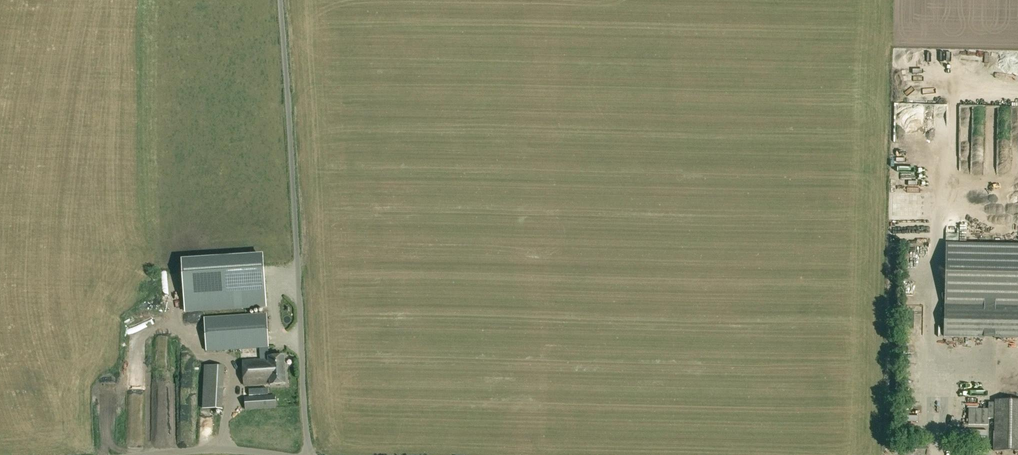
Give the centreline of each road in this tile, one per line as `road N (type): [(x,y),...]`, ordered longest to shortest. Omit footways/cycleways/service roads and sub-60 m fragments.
road 1 (unclassified): [(310,454),(284,0)]
road 2 (unclassified): [(146,454),(203,449),(281,454)]

